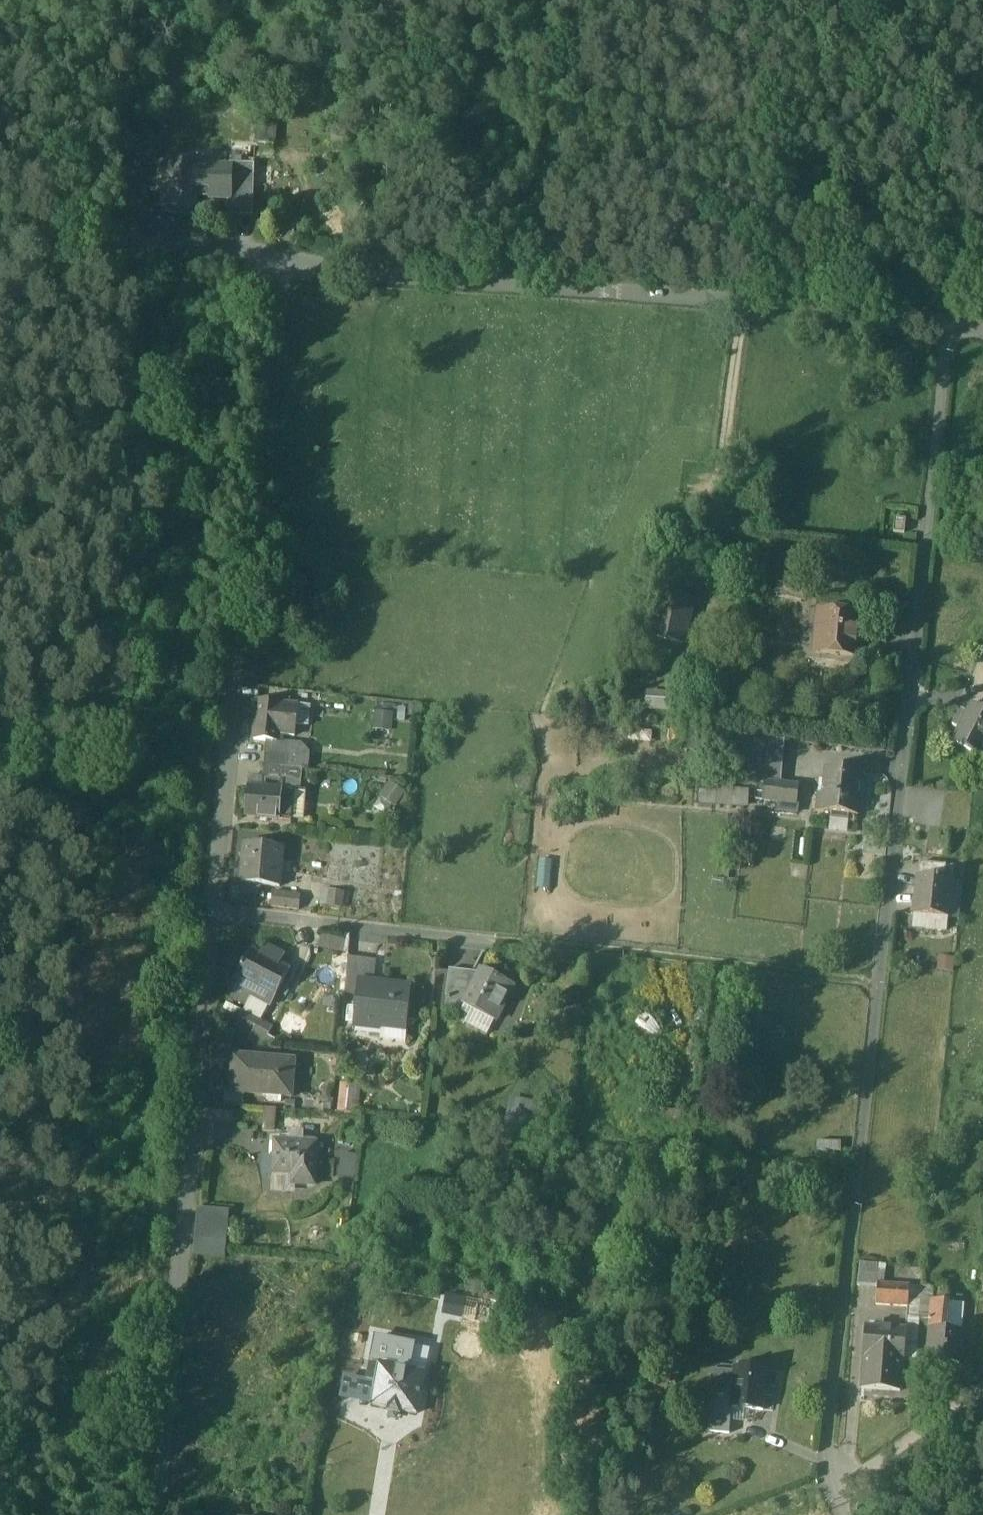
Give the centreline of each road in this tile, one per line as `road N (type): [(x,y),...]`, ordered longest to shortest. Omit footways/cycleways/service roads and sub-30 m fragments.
road 1 (residential): [(952,325),(828,1458),(841,1514)]
road 2 (unclassified): [(284,257),(740,294),(952,325)]
road 3 (residential): [(218,912),(155,1514)]
road 4 (unclassified): [(284,257),(236,684)]
road 5 (track): [(881,985),(500,939)]
road 6 (track): [(707,635),(740,294)]
road 7 (unclassified): [(0,236),(225,240),(284,257)]
road 8 (residential): [(500,939),(218,912)]
road 9 (residential): [(236,684),(218,912)]
road 10 (track): [(982,1396),(836,1492)]

